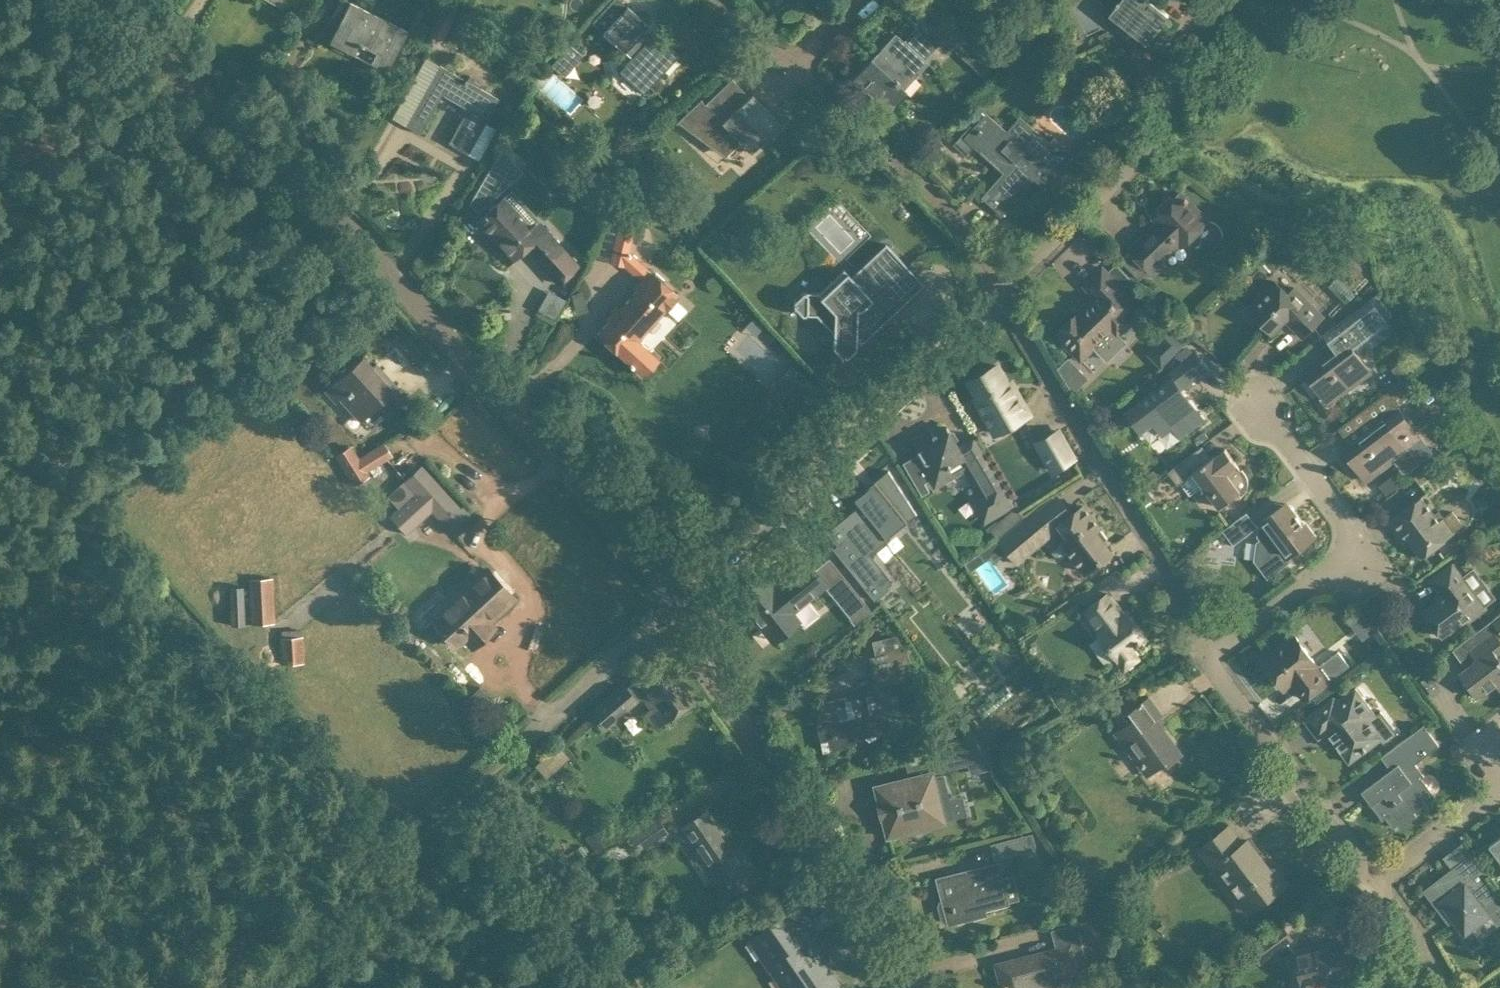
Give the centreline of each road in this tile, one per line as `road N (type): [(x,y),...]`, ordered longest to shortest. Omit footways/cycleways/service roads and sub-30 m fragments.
road 1 (unclassified): [(665,601),(476,338),(107,0)]
road 2 (track): [(269,987),(436,842),(621,647)]
road 3 (unclassified): [(929,987),(665,601)]
road 4 (unclassified): [(665,601),(1007,290)]
road 5 (unclassified): [(1007,290),(1151,151),(1220,0)]
road 6 (unclassified): [(1218,643),(1343,544),(1351,522),(1284,402)]
road 7 (unclassified): [(1007,290),(942,185),(795,63)]
road 8 (unclassified): [(1386,869),(1244,696),(1218,643)]
road 9 (unclassified): [(1218,643),(1094,447)]
road 10 (unclassified): [(1386,869),(1499,779)]
road 11 (unclassified): [(1070,413),(1007,290)]
road 12 (unclassified): [(1436,987),(1425,931),(1386,869)]

